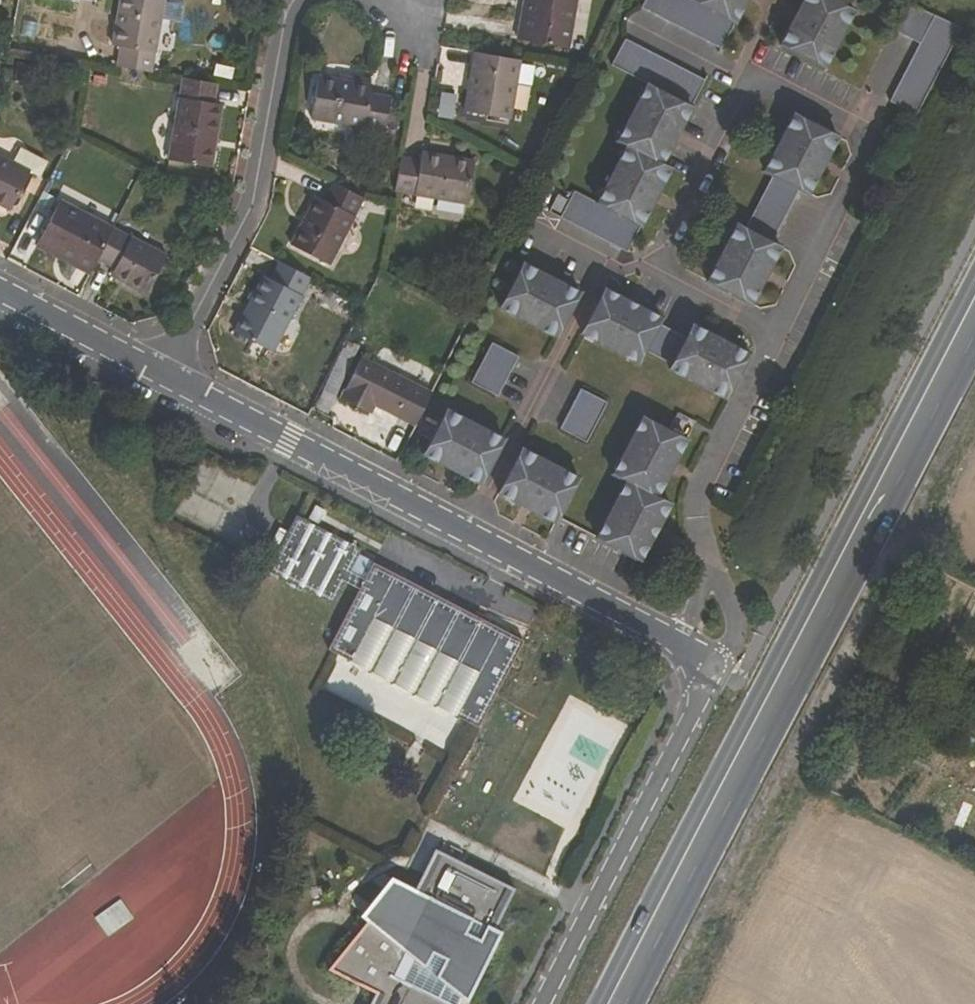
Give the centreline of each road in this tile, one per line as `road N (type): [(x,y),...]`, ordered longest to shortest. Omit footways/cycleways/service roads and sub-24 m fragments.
road 1 (primary): [(618,1003),(974,313)]
road 2 (residential): [(150,371),(682,647)]
road 3 (residential): [(770,340),(647,273),(744,90),(845,142),(853,168)]
road 4 (residential): [(150,371),(244,188),(278,0)]
road 5 (residential): [(552,1003),(717,665)]
road 6 (residential): [(770,340),(693,481),(687,525),(694,580)]
road 7 (residential): [(853,168),(770,340)]
road 8 (residential): [(0,298),(150,371)]

